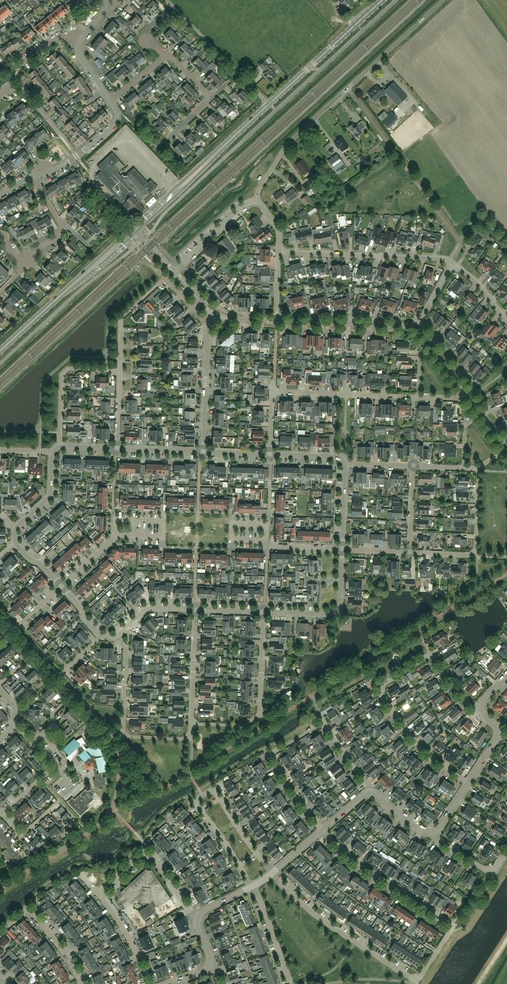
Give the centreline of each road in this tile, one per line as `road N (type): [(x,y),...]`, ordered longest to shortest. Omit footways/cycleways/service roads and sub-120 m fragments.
road 1 (residential): [(258,200),(286,146),(420,22)]
road 2 (residential): [(467,392),(458,399),(272,392)]
road 3 (residential): [(191,725),(190,739),(124,736),(127,648),(116,636)]
road 4 (residential): [(416,981),(305,908),(273,873)]
road 5 (residential): [(191,725),(242,726),(260,714),(263,612)]
road 6 (residential): [(452,263),(279,252)]
road 7 (residential): [(449,933),(453,926),(322,831)]
road 8 (secondary): [(269,104),(383,0)]
road 9 (residential): [(325,725),(271,757),(322,831)]
road 10 (residential): [(410,552),(475,555),(479,468)]
road 11 (unclassified): [(269,104),(166,0)]
road 12 (residential): [(197,917),(149,854),(96,892)]
road 13 (track): [(506,867),(423,983)]
road 14 (tertiary): [(417,328),(277,321)]
road 15 (unclassified): [(203,452),(213,314)]
road 16 (unclassified): [(263,612),(336,612),(342,549)]
road 17 (residential): [(468,783),(418,743),(377,687)]
road 18 (residential): [(59,447),(65,372),(121,370)]
road 19 (secondary): [(229,141),(133,227)]
road 20 (secondary): [(138,231),(229,141)]
road 21 (residential): [(81,983),(32,914),(0,935)]

